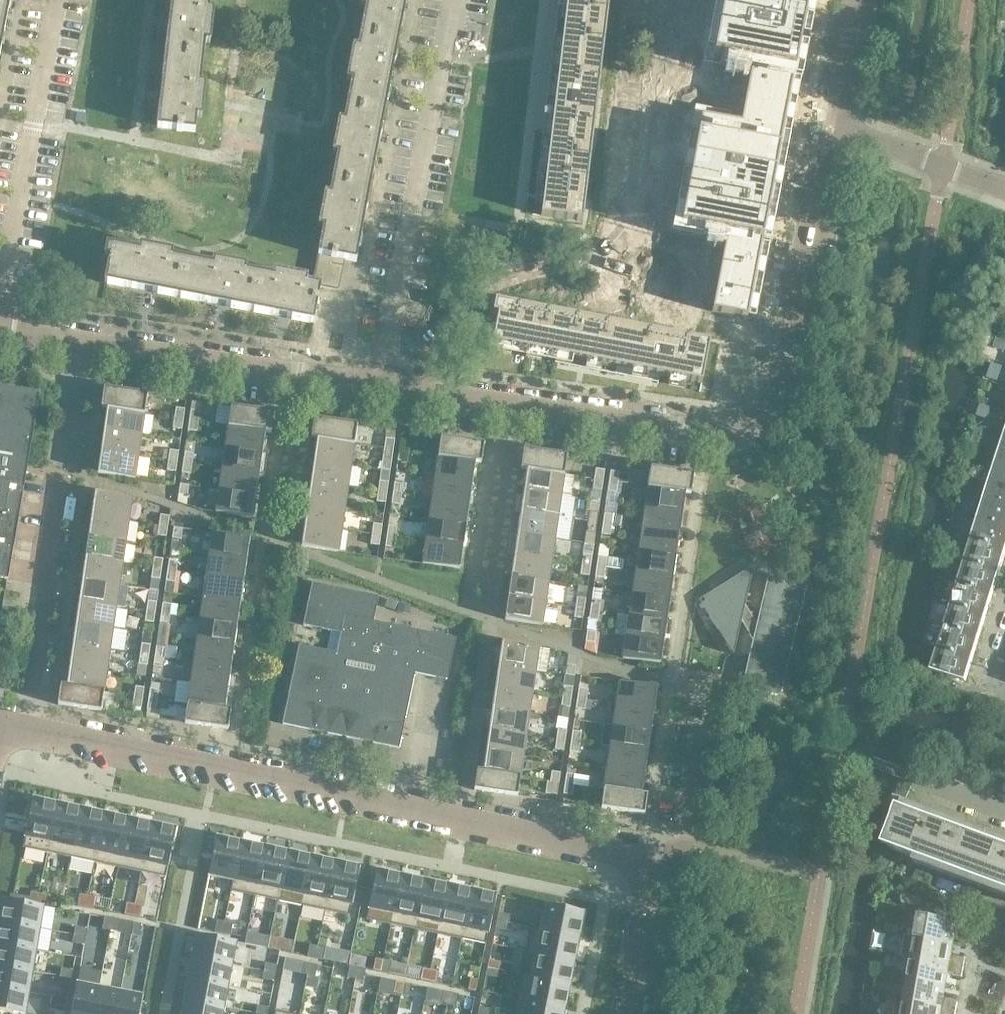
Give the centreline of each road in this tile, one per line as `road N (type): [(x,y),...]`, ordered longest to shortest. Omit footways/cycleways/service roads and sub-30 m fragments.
road 1 (residential): [(837,125),(791,370),(770,404),(738,427),(710,433),(605,423),(374,385)]
road 2 (residential): [(638,864),(31,731)]
road 3 (residential): [(374,385),(450,0)]
road 4 (residential): [(374,385),(0,328)]
road 5 (residential): [(0,288),(57,0)]
road 6 (residential): [(31,731),(62,470)]
road 7 (residential): [(1004,189),(837,125)]
road 8 (residential): [(630,1013),(647,896),(638,864)]
road 9 (residential): [(837,125),(862,0)]

